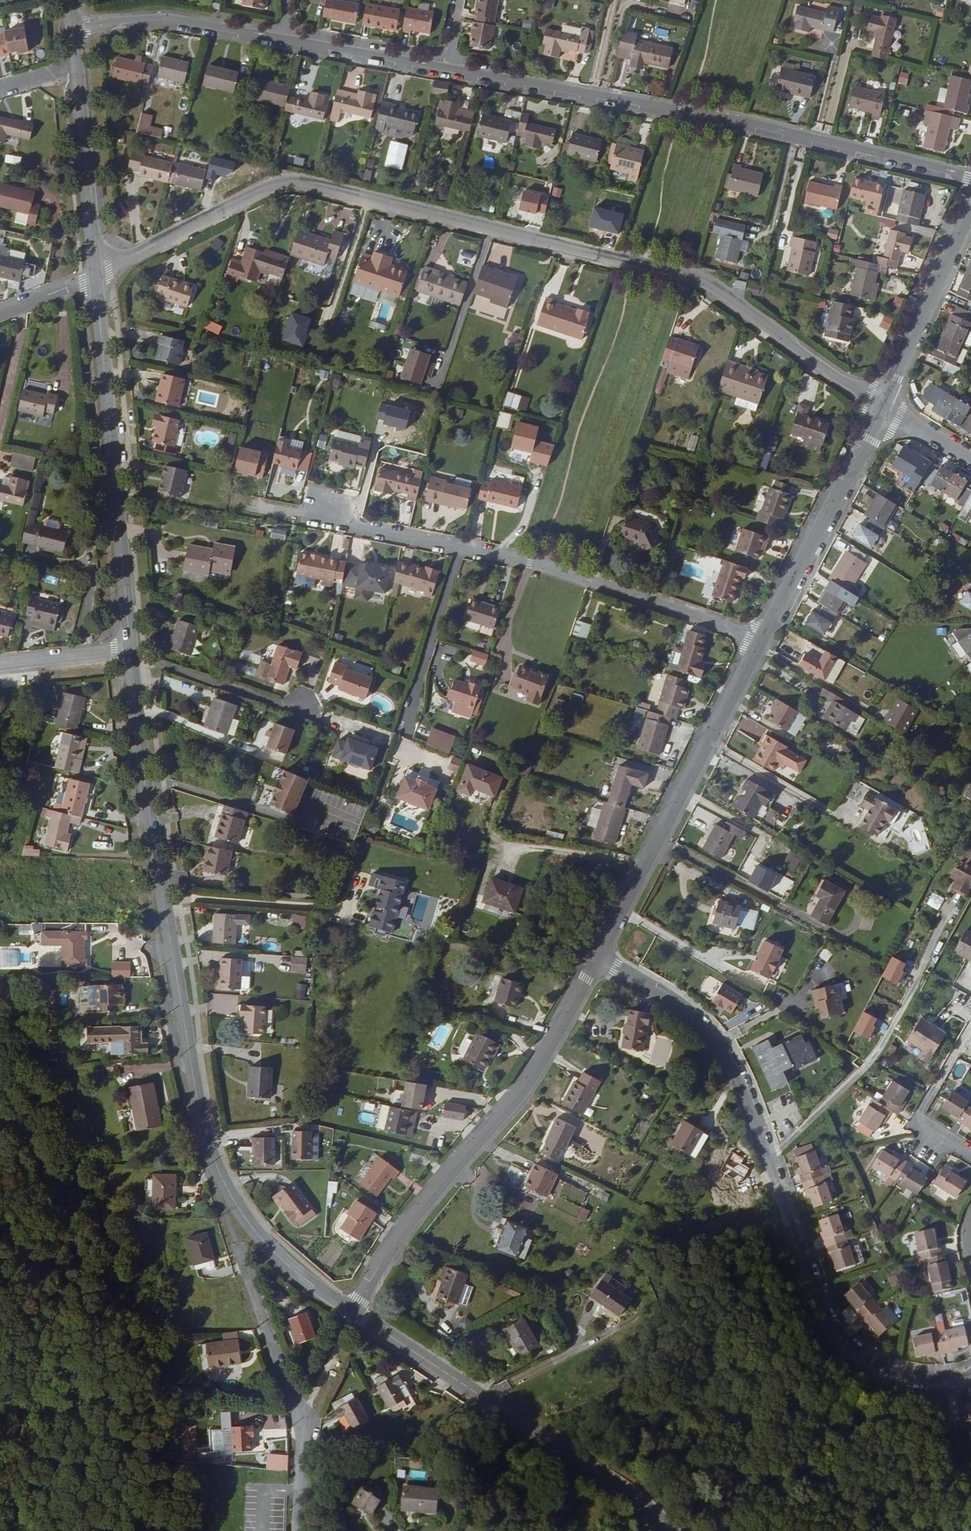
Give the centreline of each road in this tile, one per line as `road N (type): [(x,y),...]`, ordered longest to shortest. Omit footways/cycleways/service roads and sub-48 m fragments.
road 1 (residential): [(883,411),(706,282),(302,181),(276,183),(96,276)]
road 2 (tertiary): [(351,1310),(270,1247),(219,1175),(199,1102),(131,646)]
road 3 (residential): [(600,960),(665,995),(718,1043),(739,1078),(822,1308),(840,1334),(883,1365),(917,1377),(970,1375)]
road 4 (residential): [(446,71),(747,126),(970,177)]
road 5 (tertiary): [(351,1310),(410,1223),(541,1064),(600,960)]
road 6 (tertiary): [(672,1530),(634,1496),(351,1310)]
road 7 (tertiary): [(131,646),(96,276)]
road 8 (tertiary): [(600,960),(761,641)]
road 9 (residential): [(461,550),(530,563),(761,641)]
road 10 (residential): [(302,1530),(304,1419),(240,1249)]
road 11 (tertiary): [(761,641),(883,411)]
road 12 (tertiary): [(883,411),(970,207)]
road 13 (residential): [(77,29),(165,21),(291,43)]
road 14 (tertiary): [(96,276),(79,67)]
road 15 (residential): [(461,550),(402,733)]
road 16 (residential): [(327,504),(323,523),(461,550)]
road 17 (residential): [(291,43),(446,71)]
road 18 (residential): [(0,662),(131,646)]

